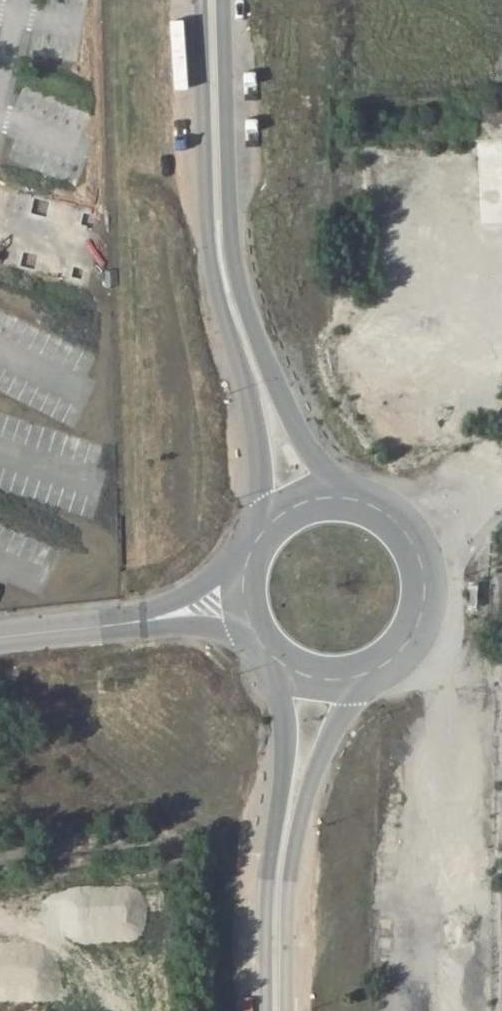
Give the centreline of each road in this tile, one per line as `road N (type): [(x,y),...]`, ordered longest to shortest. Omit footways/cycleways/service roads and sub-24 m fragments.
road 1 (unclassified): [(200,0),(207,242),(259,446),(260,531)]
road 2 (unclassified): [(353,498),(317,466),(241,296),(226,179),(221,0)]
road 3 (unclassified): [(285,1010),(289,877),(309,785),(371,672)]
road 4 (unclassified): [(273,657),(284,762),(265,909),(265,1010)]
road 5 (unclassified): [(0,637),(244,609)]
road 6 (unclassified): [(371,672),(413,633),(425,578),(402,526),(353,498)]

